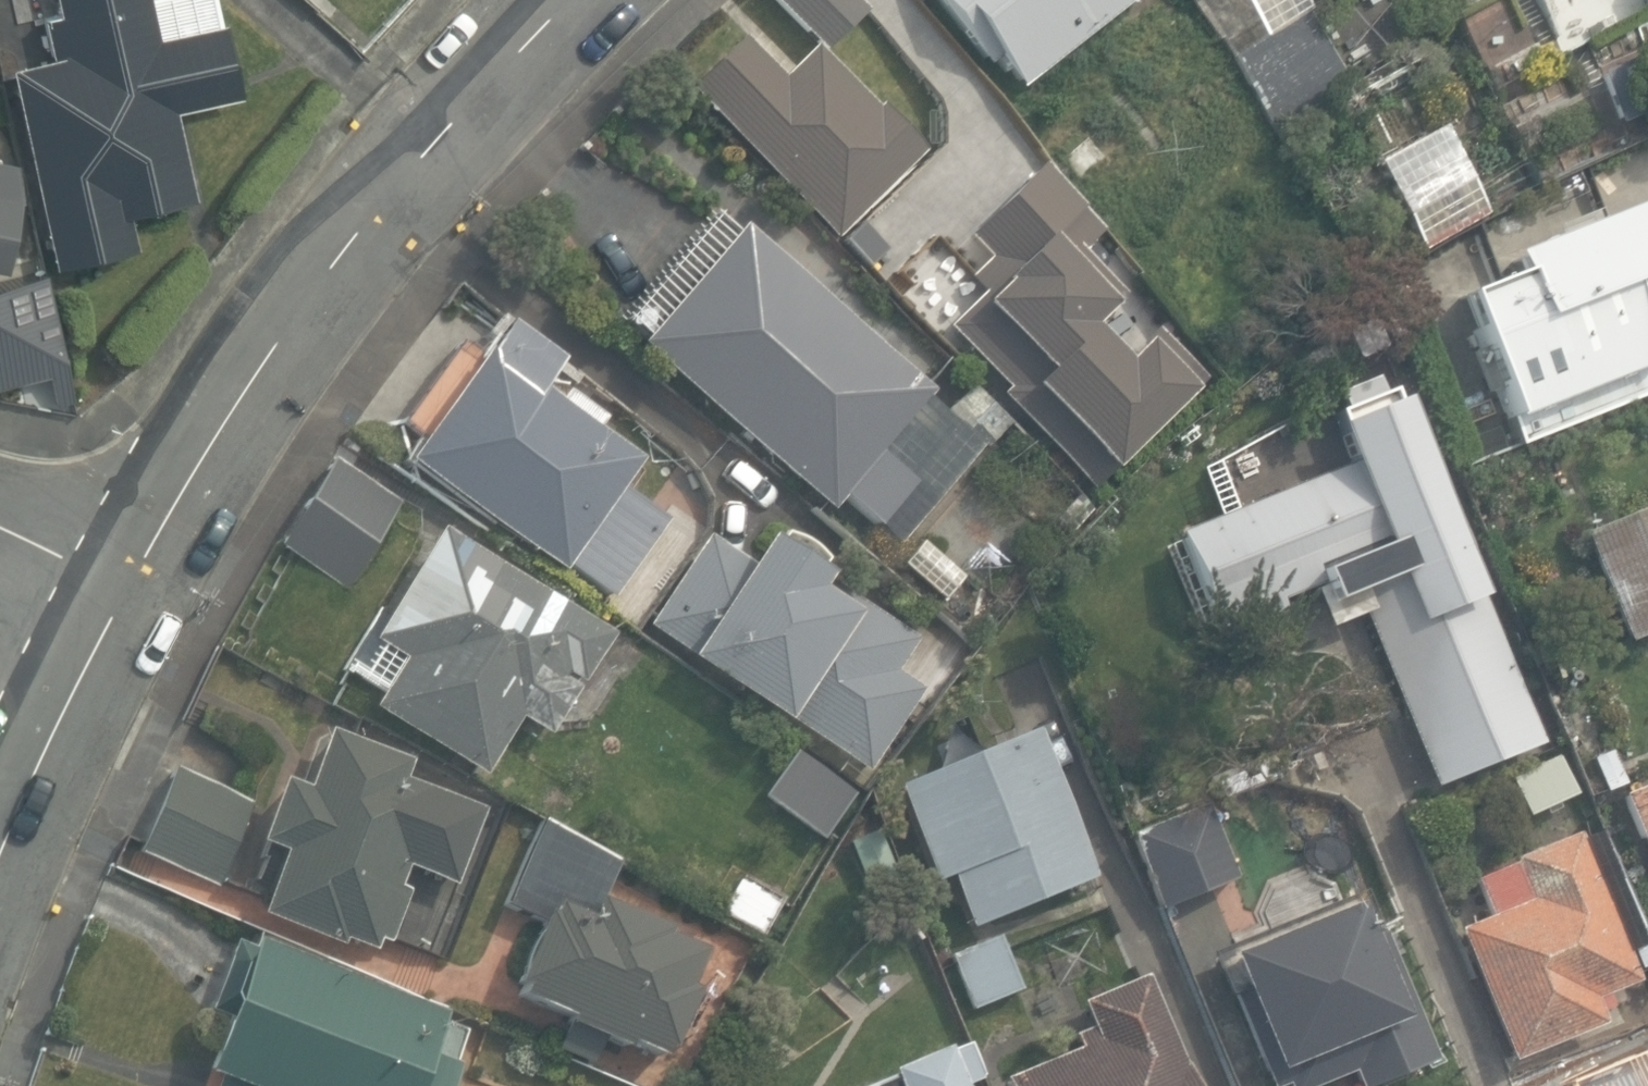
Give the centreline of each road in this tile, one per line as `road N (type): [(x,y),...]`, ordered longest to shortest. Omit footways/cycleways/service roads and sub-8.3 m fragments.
road 1 (residential): [(113,582),(434,136),(574,0)]
road 2 (residential): [(0,839),(113,582)]
road 3 (residential): [(113,582),(0,522)]

